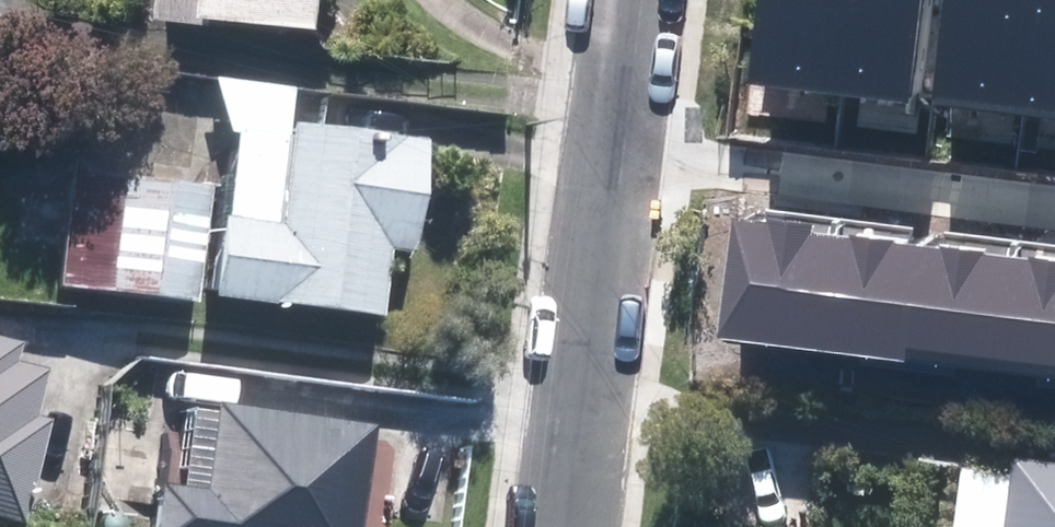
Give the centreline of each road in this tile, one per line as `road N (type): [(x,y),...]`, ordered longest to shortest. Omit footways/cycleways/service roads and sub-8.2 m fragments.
road 1 (residential): [(625,0),(556,526)]

